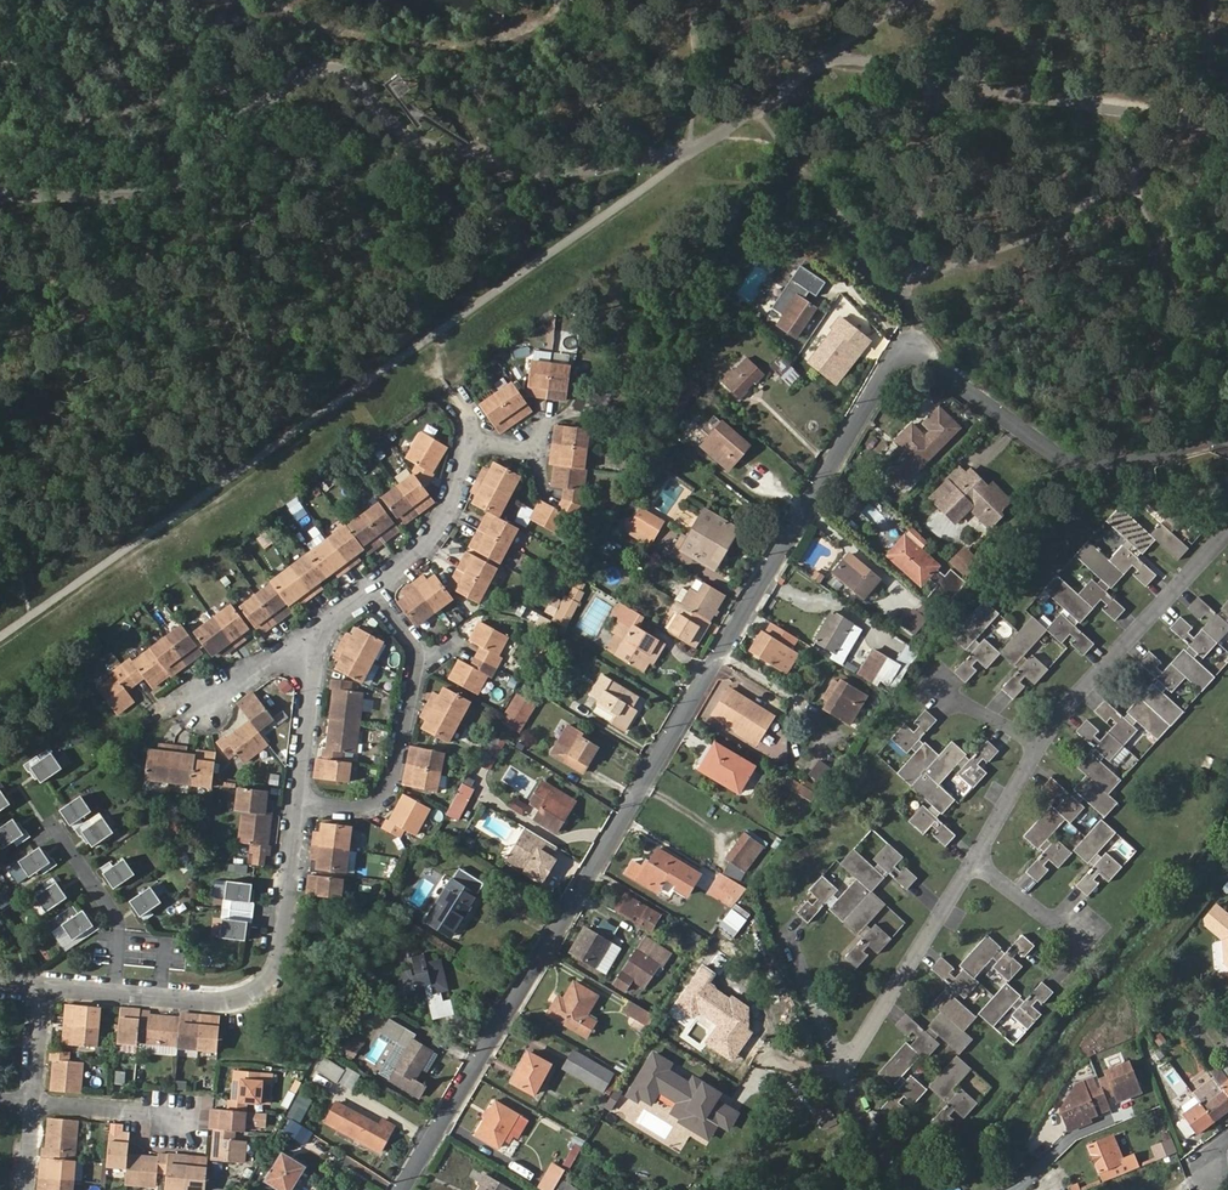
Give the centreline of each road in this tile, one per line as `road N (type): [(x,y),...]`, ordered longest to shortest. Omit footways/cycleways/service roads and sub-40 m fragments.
road 1 (residential): [(1227,433),(1124,461),(1066,461),(916,354),(898,355),(403,1189)]
road 2 (residential): [(116,993),(216,1000),(266,981),(294,807)]
road 3 (residential): [(1227,529),(1037,743)]
road 4 (residential): [(973,859),(844,1063)]
road 5 (residential): [(294,807),(354,808),(391,789),(411,655)]
road 6 (residential): [(116,993),(118,925),(49,822)]
road 7 (residential): [(376,594),(442,523),(474,442)]
road 8 (residential): [(35,1106),(188,1124)]
road 9 (residential): [(294,807),(314,658)]
road 10 (residential): [(789,935),(844,1063)]
road 11 (residential): [(1086,936),(1051,921),(973,859)]
road 12 (residential): [(1037,743),(973,859)]
road 13 (residential): [(314,658),(263,667),(204,705)]

